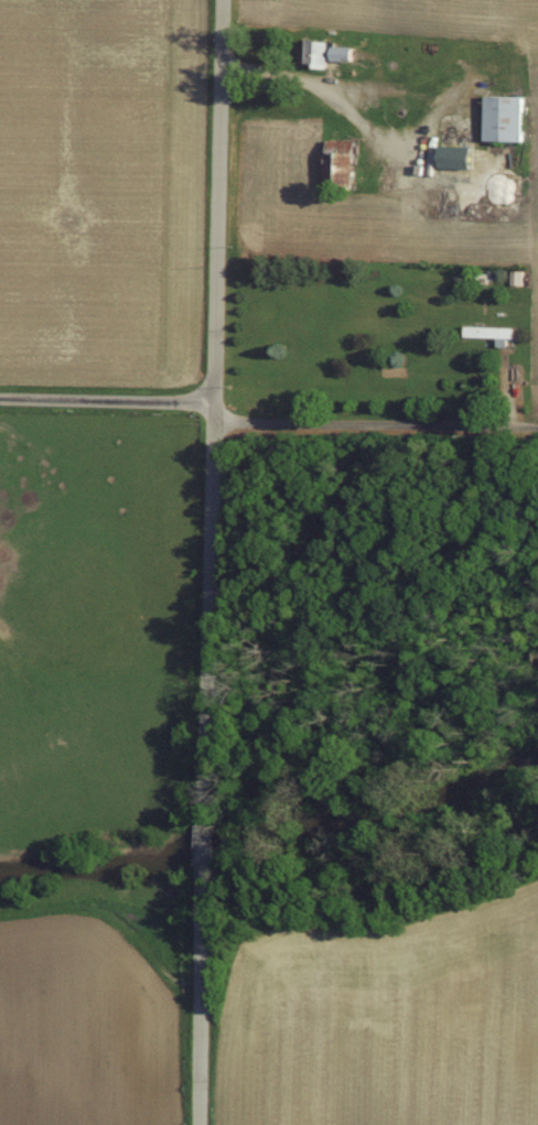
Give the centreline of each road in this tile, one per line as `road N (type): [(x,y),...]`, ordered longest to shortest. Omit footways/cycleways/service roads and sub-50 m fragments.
road 1 (residential): [(211,428),(221,0)]
road 2 (residential): [(200,839),(211,428)]
road 3 (residential): [(537,431),(211,428)]
road 4 (residential): [(197,1124),(200,839)]
road 5 (residential): [(212,400),(0,397)]

